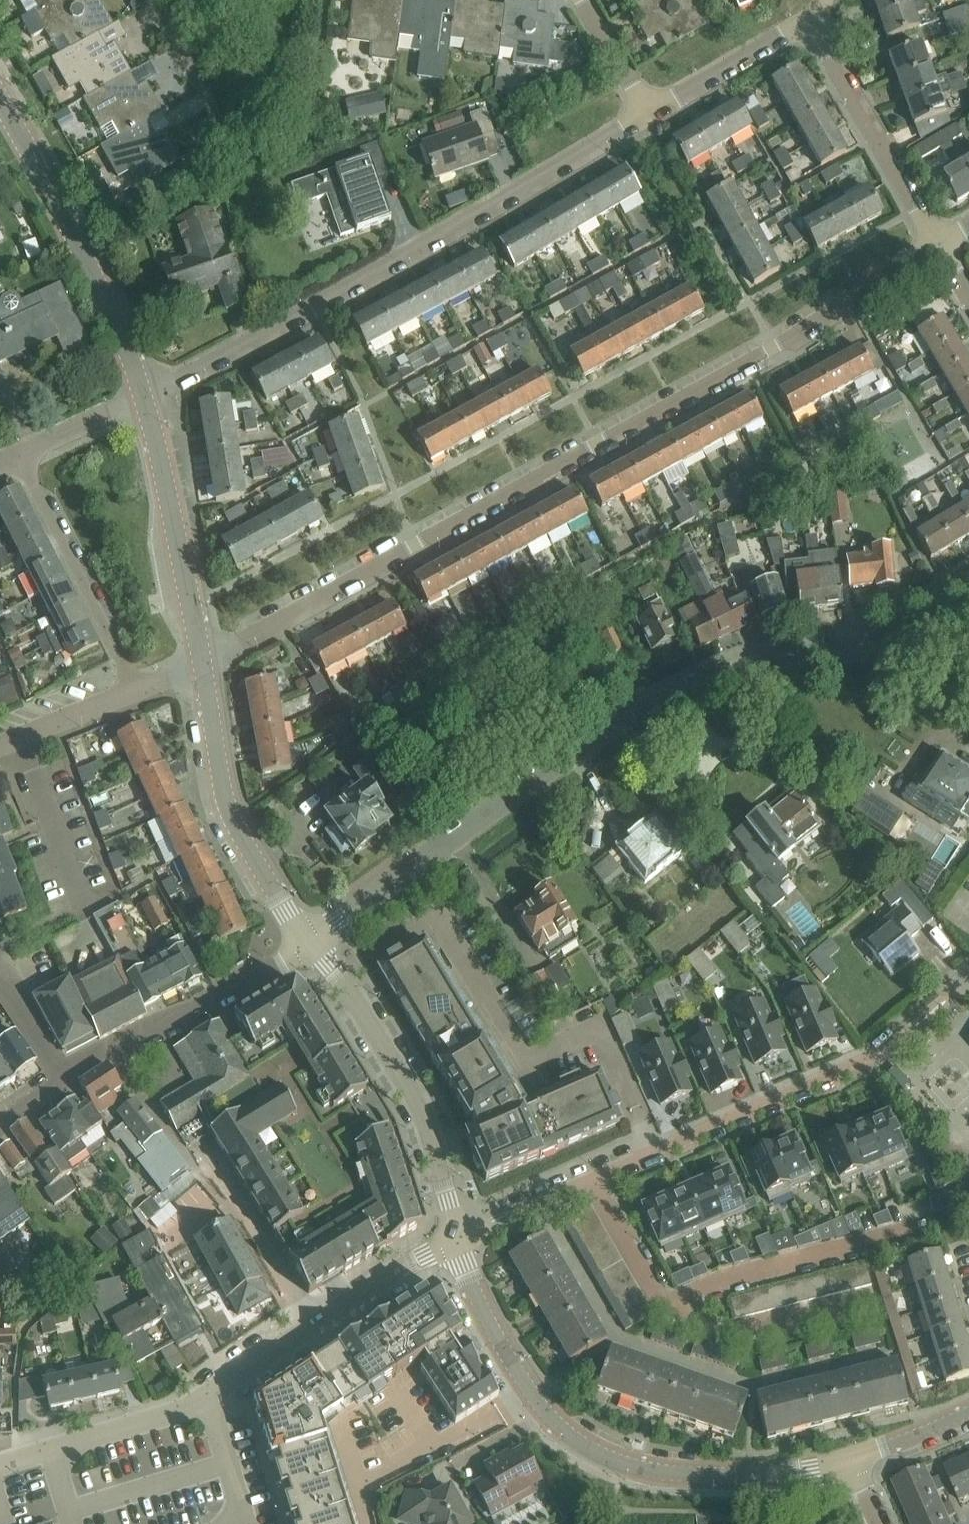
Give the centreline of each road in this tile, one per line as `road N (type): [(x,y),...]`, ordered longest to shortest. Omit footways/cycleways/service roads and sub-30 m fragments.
road 1 (residential): [(203,669),(771,349),(939,244)]
road 2 (residential): [(309,941),(708,671),(894,648),(968,623)]
road 3 (residential): [(142,392),(313,308),(648,115)]
road 4 (tertiary): [(456,1236),(505,1351),(543,1409),(581,1448),(635,1467),(728,1475),(809,1473),(852,1461)]
road 5 (residential): [(456,1236),(873,1061)]
road 6 (residential): [(0,1462),(197,1407),(316,1323)]
road 7 (tertiary): [(456,1236),(415,1113),(309,941)]
road 8 (tertiary): [(142,392),(129,354),(0,112)]
road 9 (tertiary): [(309,941),(254,867),(228,815),(203,669)]
road 10 (tertiary): [(203,669),(142,392)]
road 11 (residential): [(136,695),(15,454)]
road 12 (residential): [(939,244),(807,25)]
road 13 (residential): [(110,1052),(309,941)]
road 14 (residential): [(208,1154),(316,1323)]
road 15 (residential): [(648,115),(807,25)]
road 16 (residential): [(316,1323),(456,1236)]
road 17 (residential): [(152,0),(226,136)]
road 18 (residential): [(0,755),(136,695)]
road 19 (residential): [(15,454),(142,392)]
road 20 (residential): [(110,1052),(193,1162)]
road 21 (residential): [(583,0),(648,115)]
road 22 (tertiary): [(852,1461),(968,1413)]

